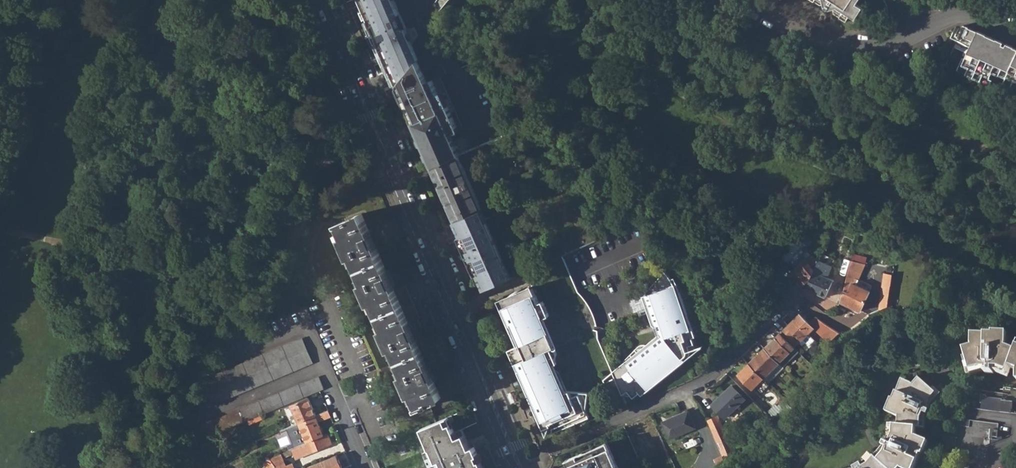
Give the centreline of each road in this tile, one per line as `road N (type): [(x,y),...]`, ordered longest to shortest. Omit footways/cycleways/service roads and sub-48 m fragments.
road 1 (primary): [(323,0),(521,467)]
road 2 (residential): [(796,291),(707,381),(527,467)]
road 3 (residential): [(1015,31),(968,15),(879,50),(854,50),(807,36),(745,0)]
road 4 (residential): [(368,467),(310,329),(215,366)]

